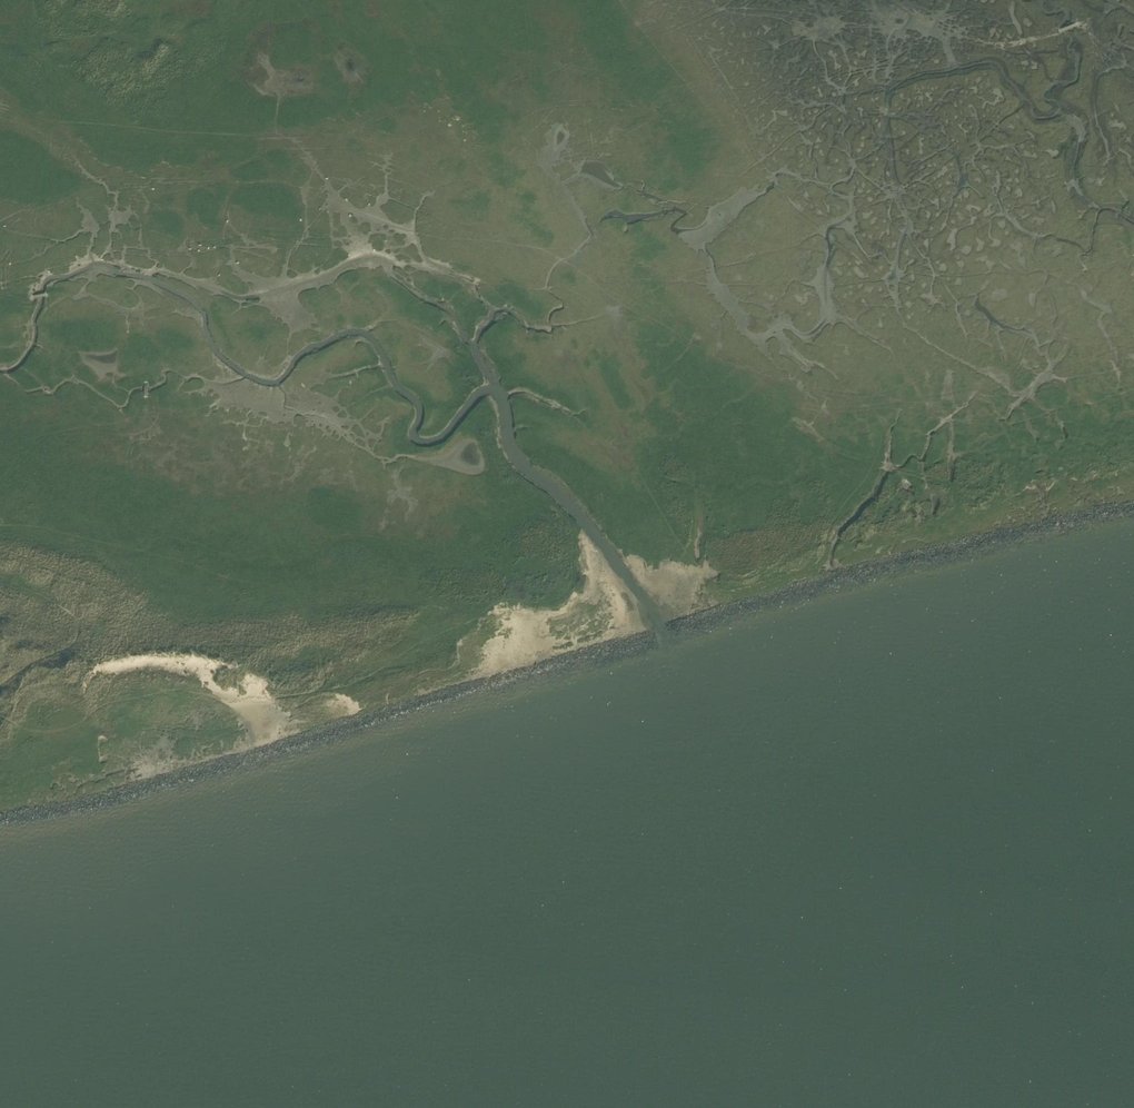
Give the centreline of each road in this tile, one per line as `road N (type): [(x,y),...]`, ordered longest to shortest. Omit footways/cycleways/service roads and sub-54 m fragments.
road 1 (track): [(1133,357),(1035,335),(1012,376),(954,413),(809,414),(639,317),(545,307),(532,290),(520,243)]
road 2 (track): [(26,0),(8,69),(40,146),(32,228),(11,253),(10,290),(27,300),(48,292),(105,333),(144,373),(146,413),(133,434),(55,438),(0,483)]
road 3 (track): [(0,26),(114,113),(155,132),(355,141),(431,157),(474,179),(520,243)]
road 4 (track): [(520,243),(502,96),(508,0)]
road 5 (track): [(1058,34),(1077,28),(1095,39),(1120,112),(1133,126)]

